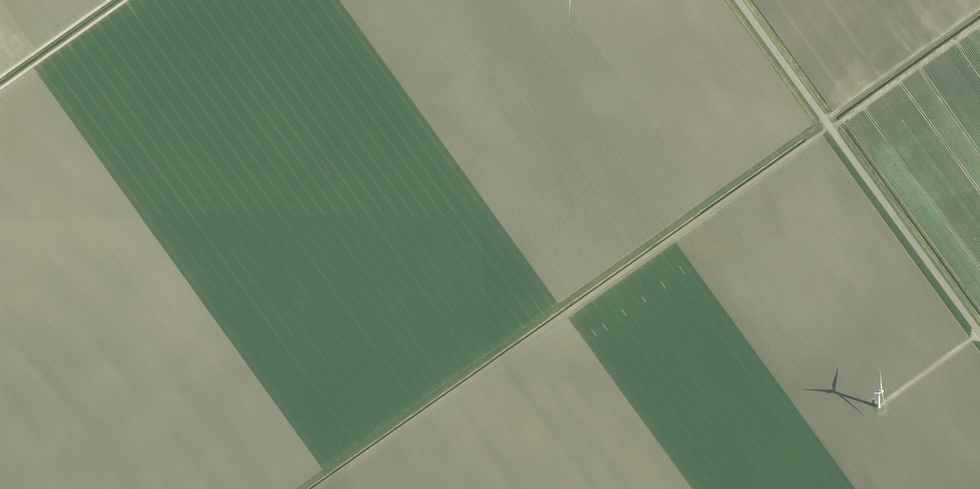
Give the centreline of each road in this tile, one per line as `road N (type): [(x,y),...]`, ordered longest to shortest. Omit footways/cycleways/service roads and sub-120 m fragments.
road 1 (tertiary): [(979,333),(739,0)]
road 2 (track): [(126,0),(0,89)]
road 3 (track): [(0,77),(110,0)]

